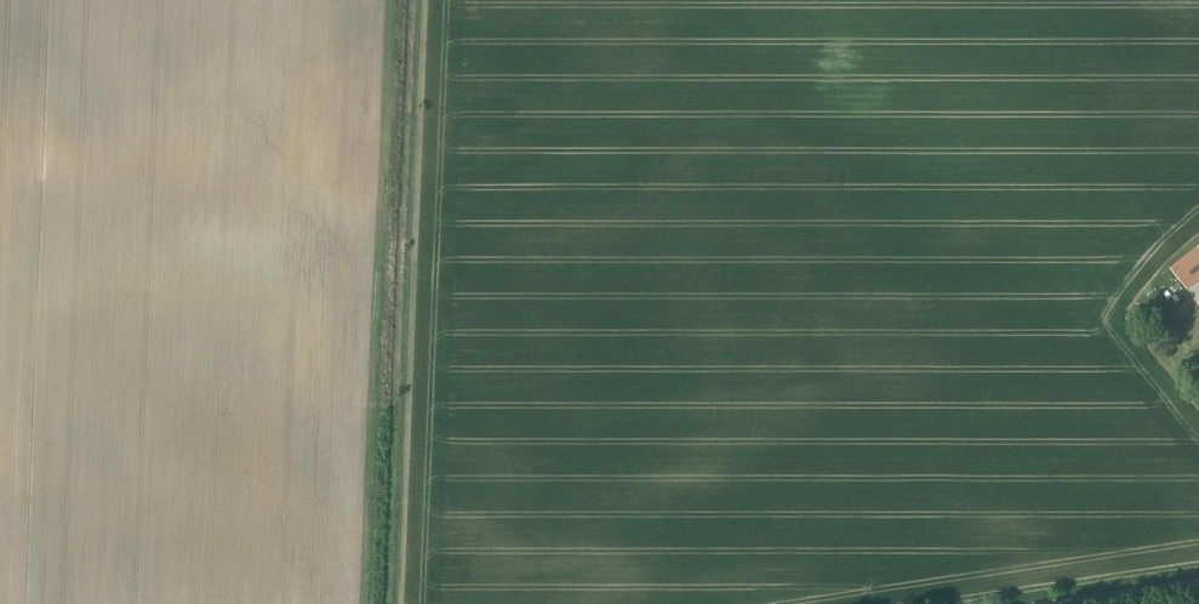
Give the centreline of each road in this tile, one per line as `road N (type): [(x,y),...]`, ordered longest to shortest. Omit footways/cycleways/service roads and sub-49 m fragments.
road 1 (unclassified): [(1198,585),(1068,603)]

